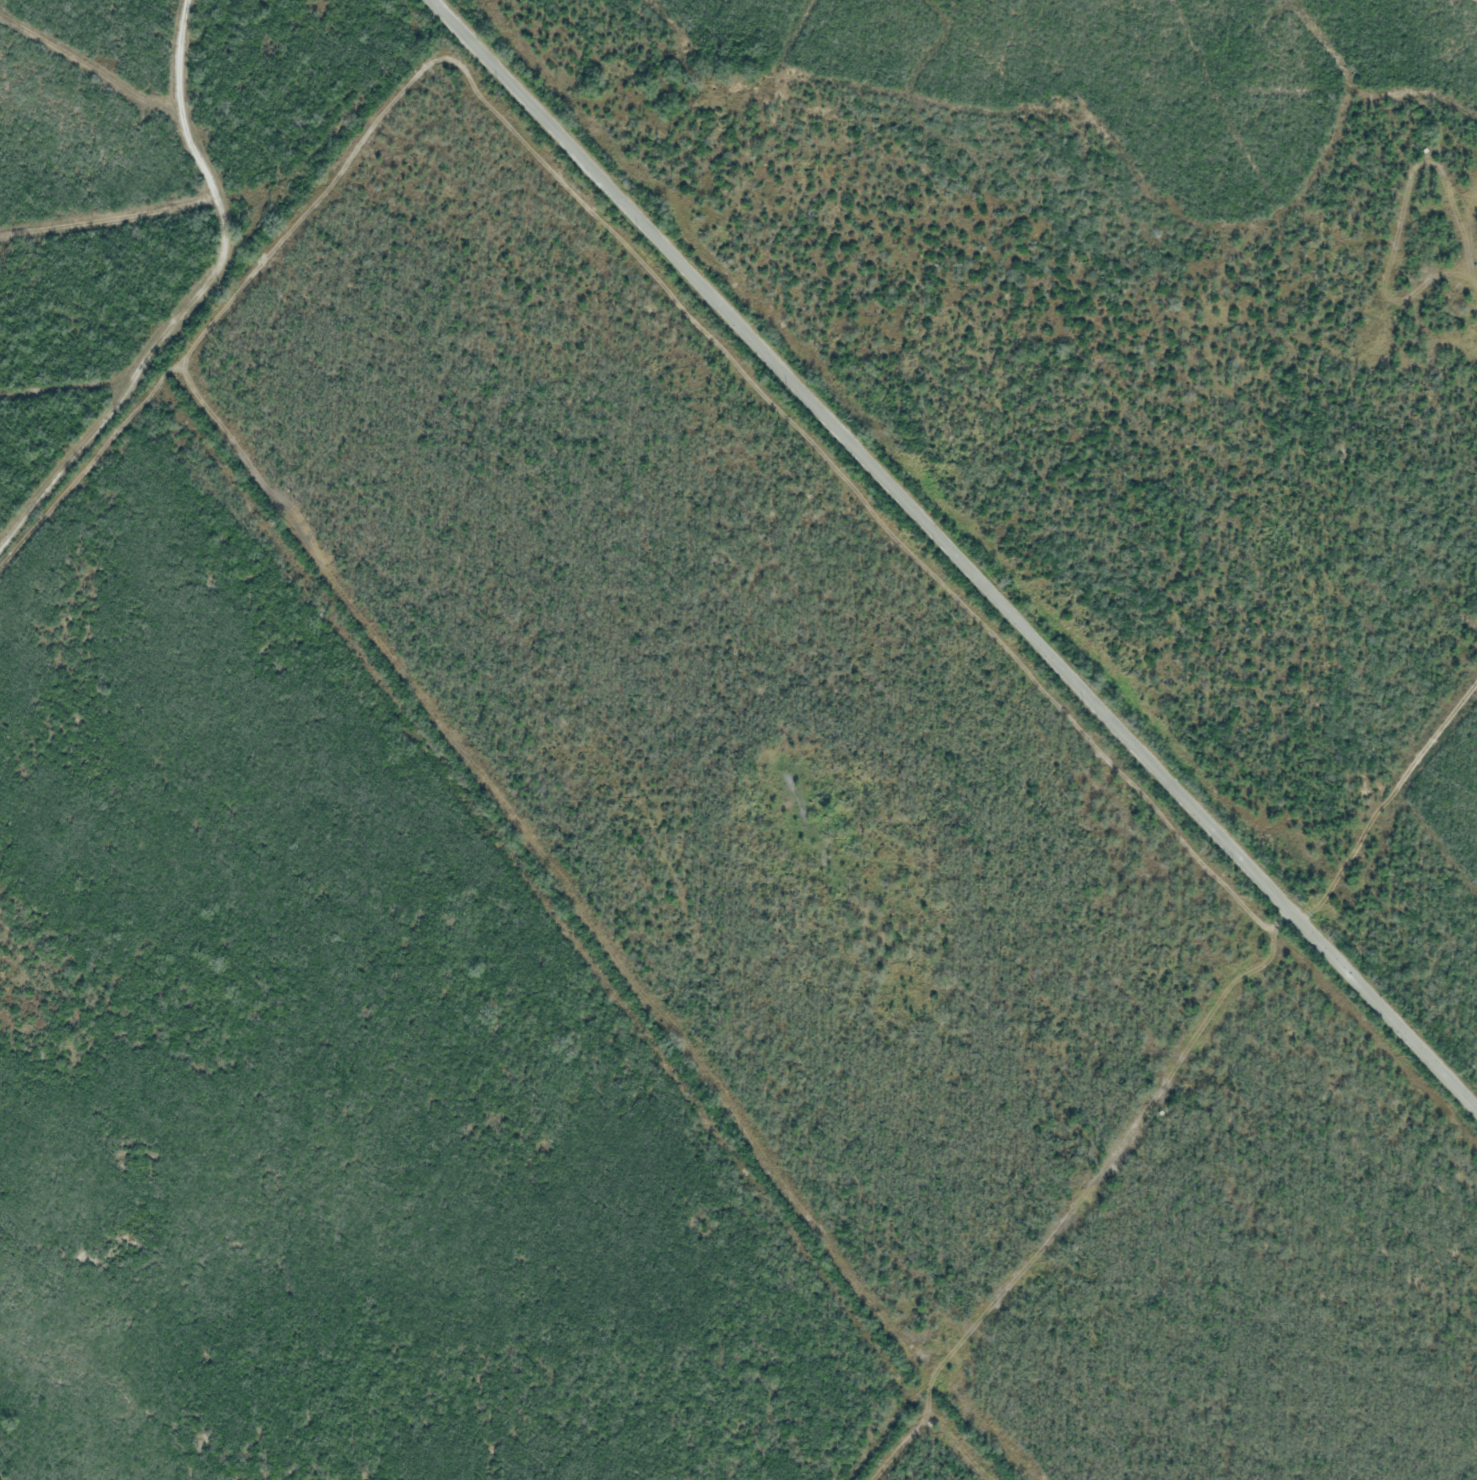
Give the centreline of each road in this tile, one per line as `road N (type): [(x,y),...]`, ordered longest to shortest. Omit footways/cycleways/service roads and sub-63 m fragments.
road 1 (tertiary): [(1476,1105),(434,0)]
road 2 (track): [(422,0),(0,541)]

